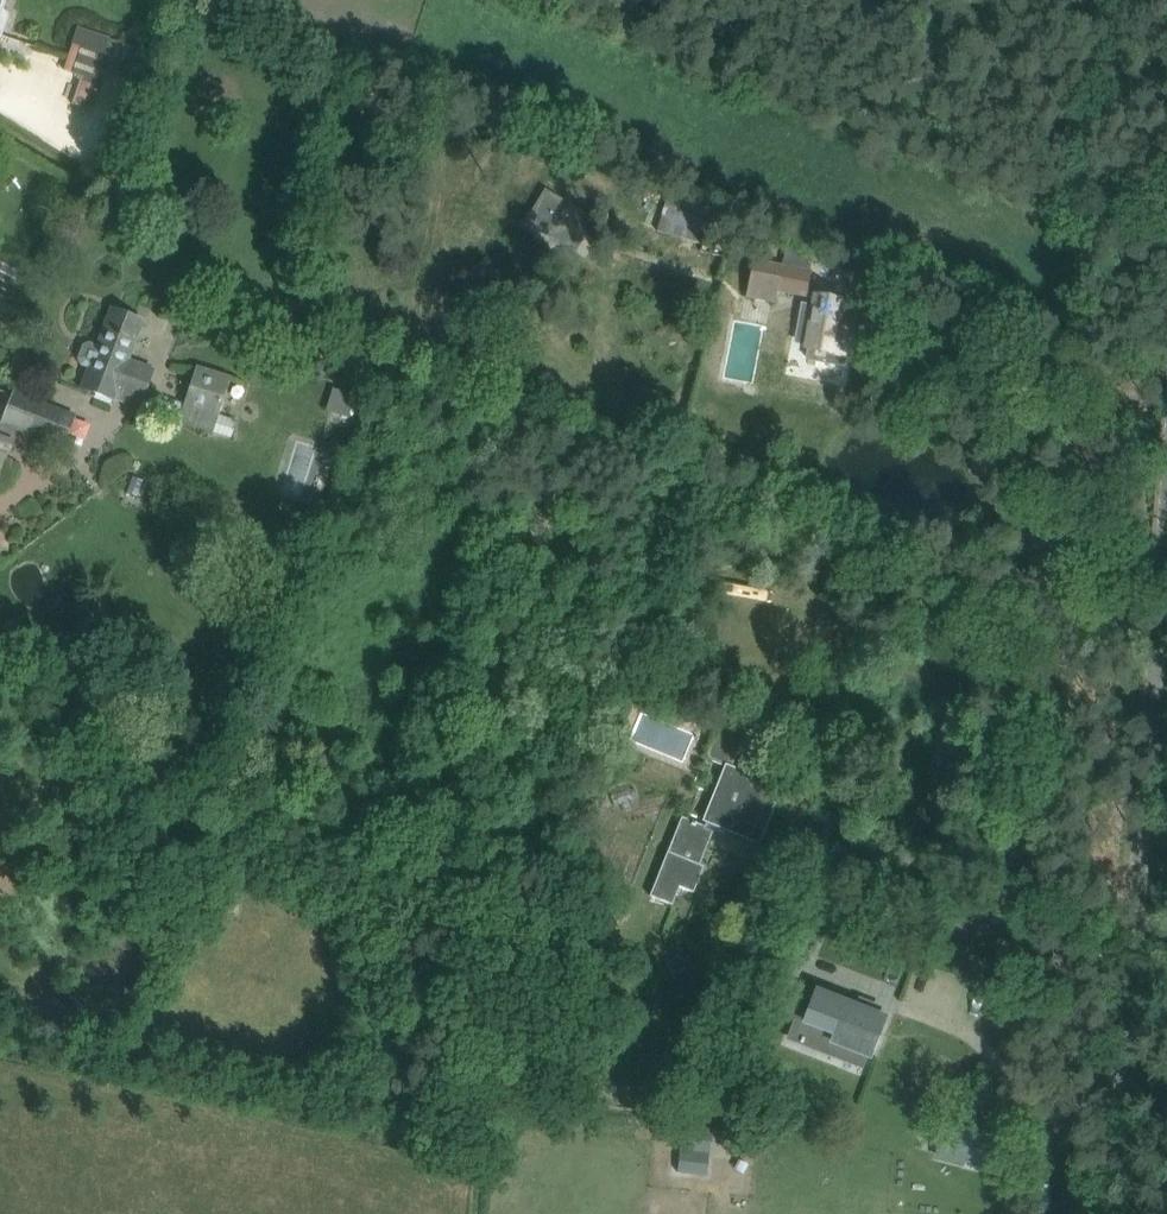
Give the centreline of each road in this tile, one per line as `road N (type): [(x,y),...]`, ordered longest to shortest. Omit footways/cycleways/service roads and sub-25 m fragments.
road 1 (unclassified): [(1112,1213),(1166,487)]

